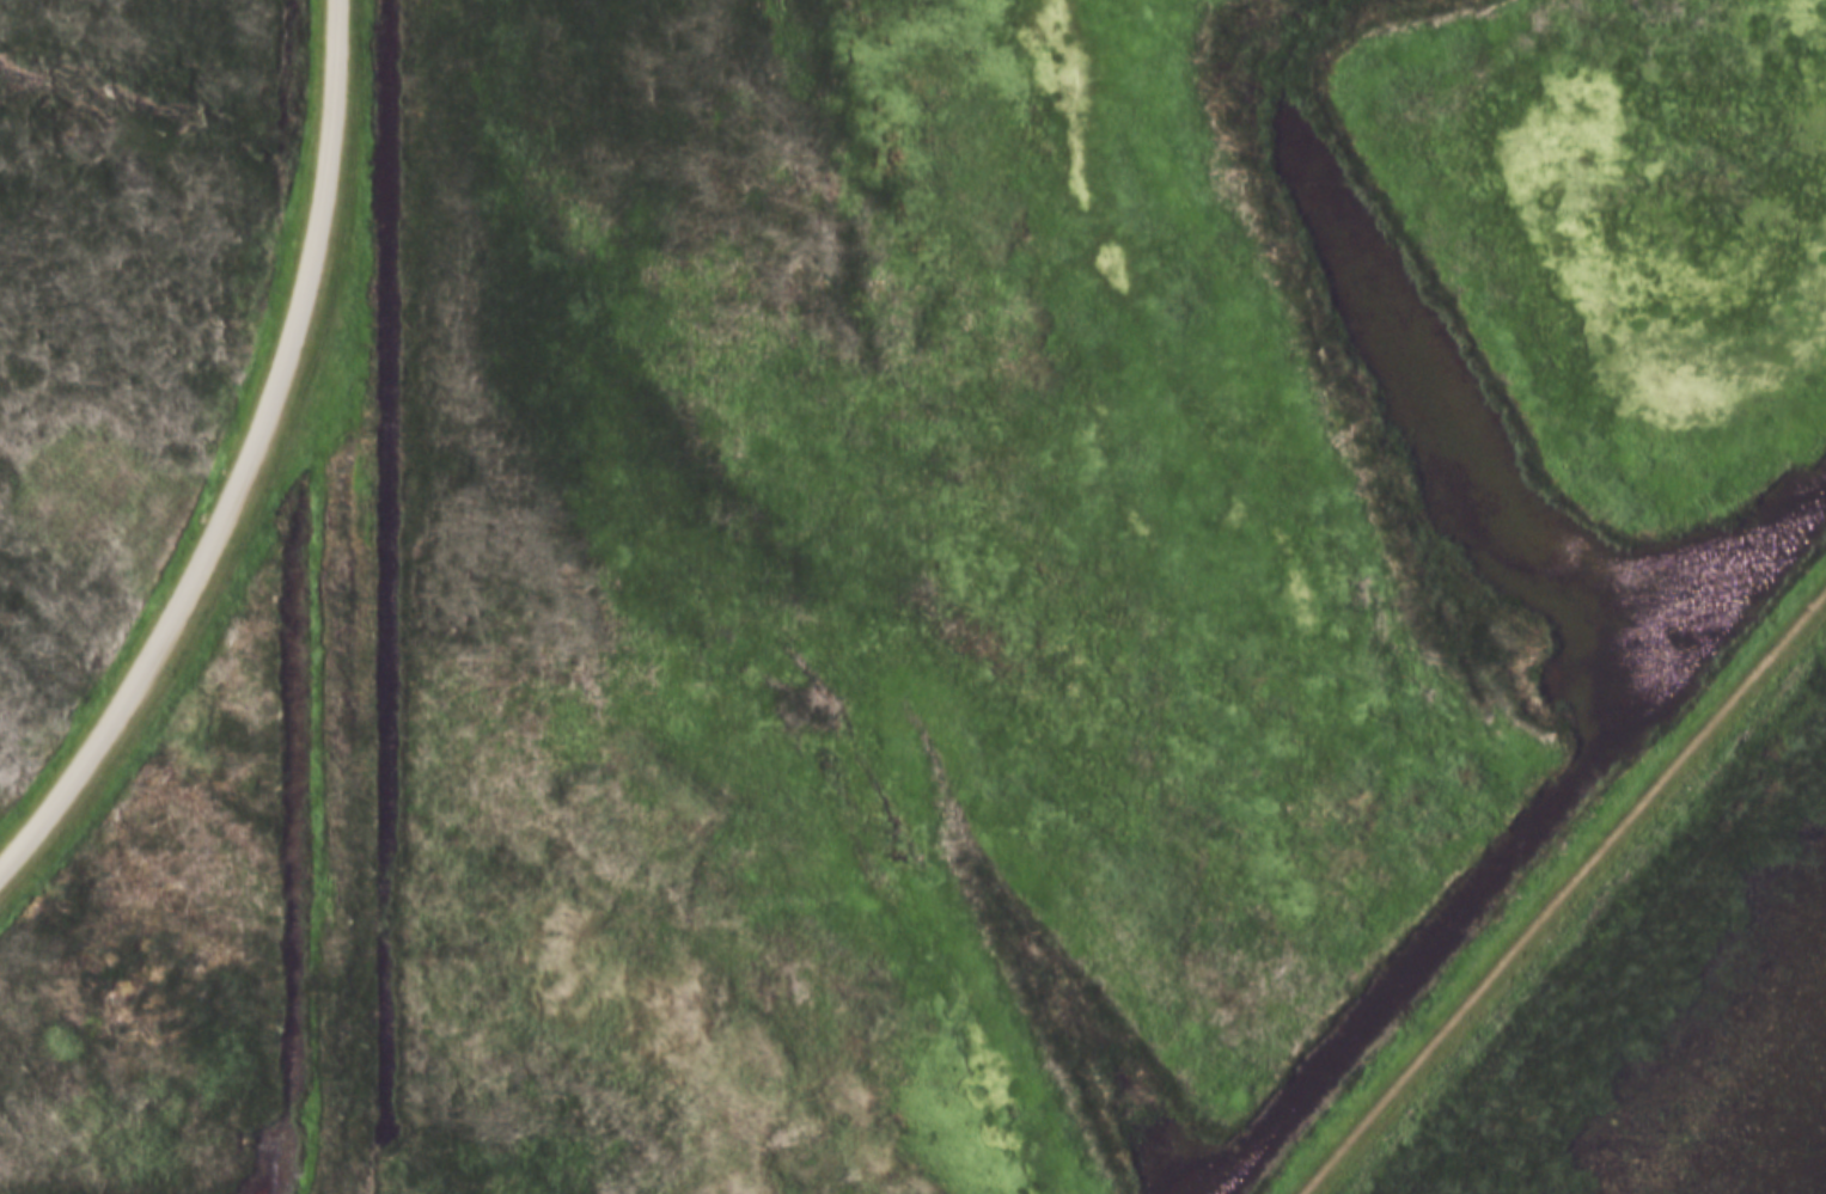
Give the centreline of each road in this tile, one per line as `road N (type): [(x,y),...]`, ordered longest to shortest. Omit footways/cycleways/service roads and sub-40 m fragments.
road 1 (residential): [(334,100),(313,269),(230,503),(143,669),(0,868)]
road 2 (track): [(1301,1193),(1825,589)]

